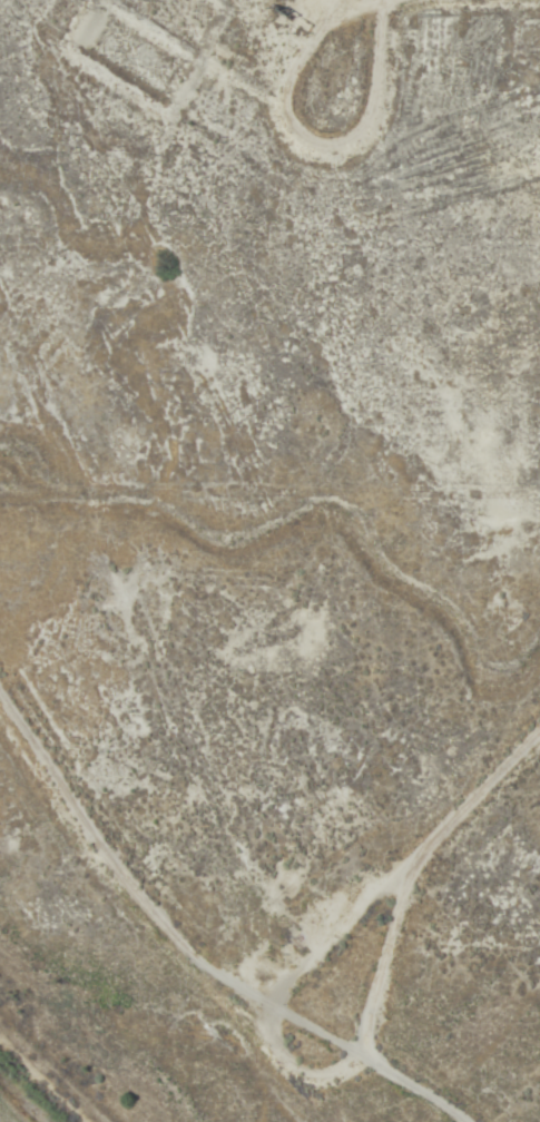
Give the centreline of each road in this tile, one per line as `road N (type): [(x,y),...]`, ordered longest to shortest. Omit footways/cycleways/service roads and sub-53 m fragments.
road 1 (track): [(0,700),(183,944),(249,988),(351,1039),(411,843),(539,709)]
road 2 (track): [(470,1121),(351,1039)]

